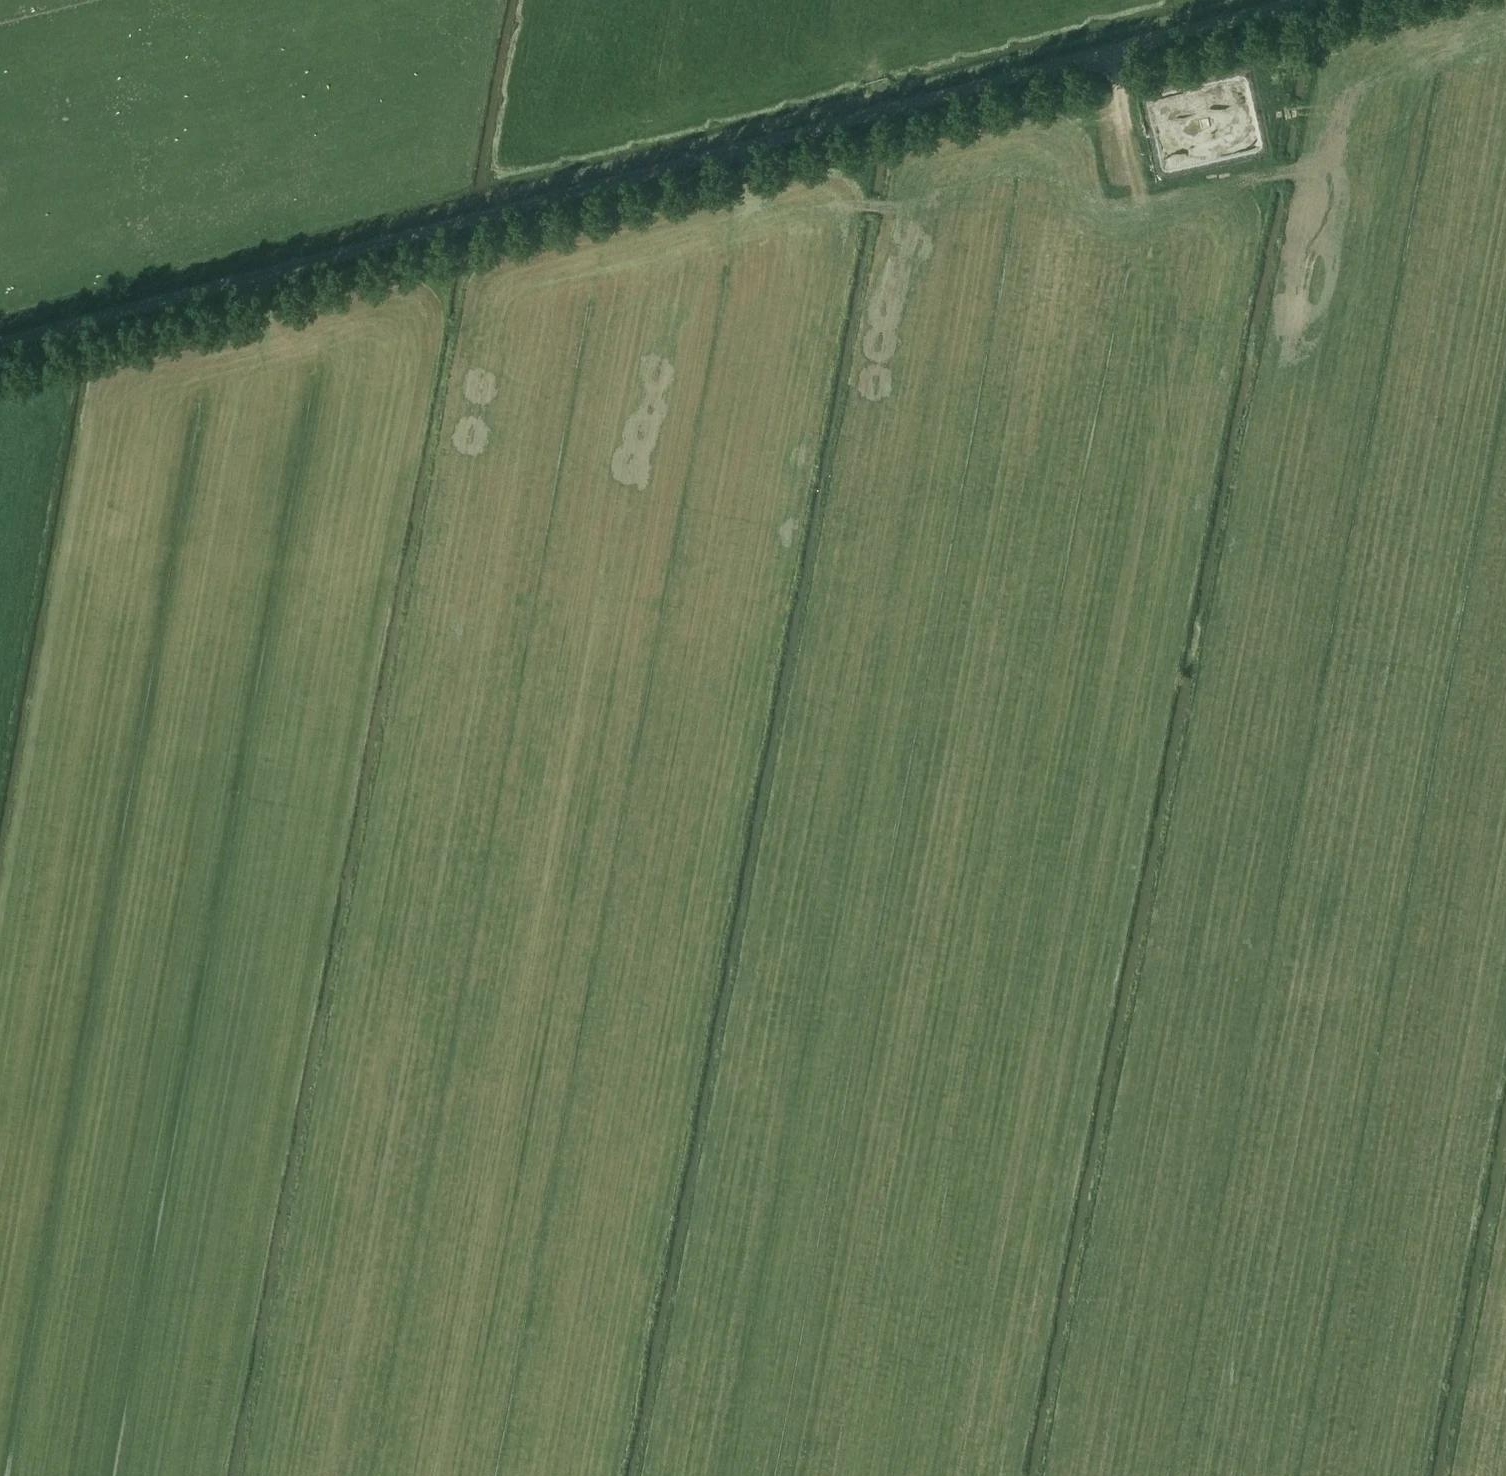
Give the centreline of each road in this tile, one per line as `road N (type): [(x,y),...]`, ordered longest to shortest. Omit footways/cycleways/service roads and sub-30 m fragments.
road 1 (unclassified): [(0,345),(1311,0)]

